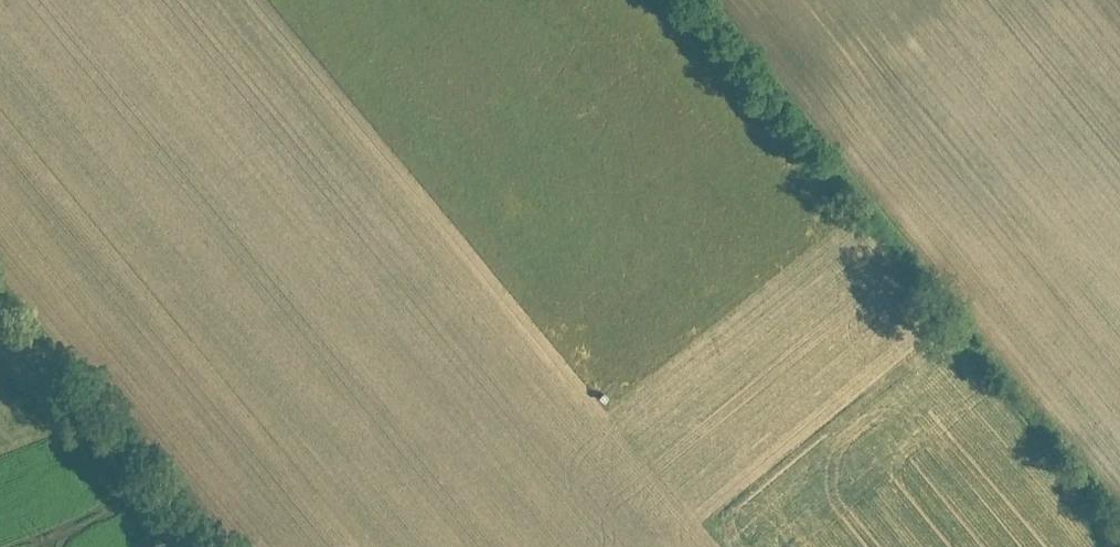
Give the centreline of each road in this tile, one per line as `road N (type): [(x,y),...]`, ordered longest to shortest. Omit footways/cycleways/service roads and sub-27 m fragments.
road 1 (residential): [(0,320),(184,546)]

